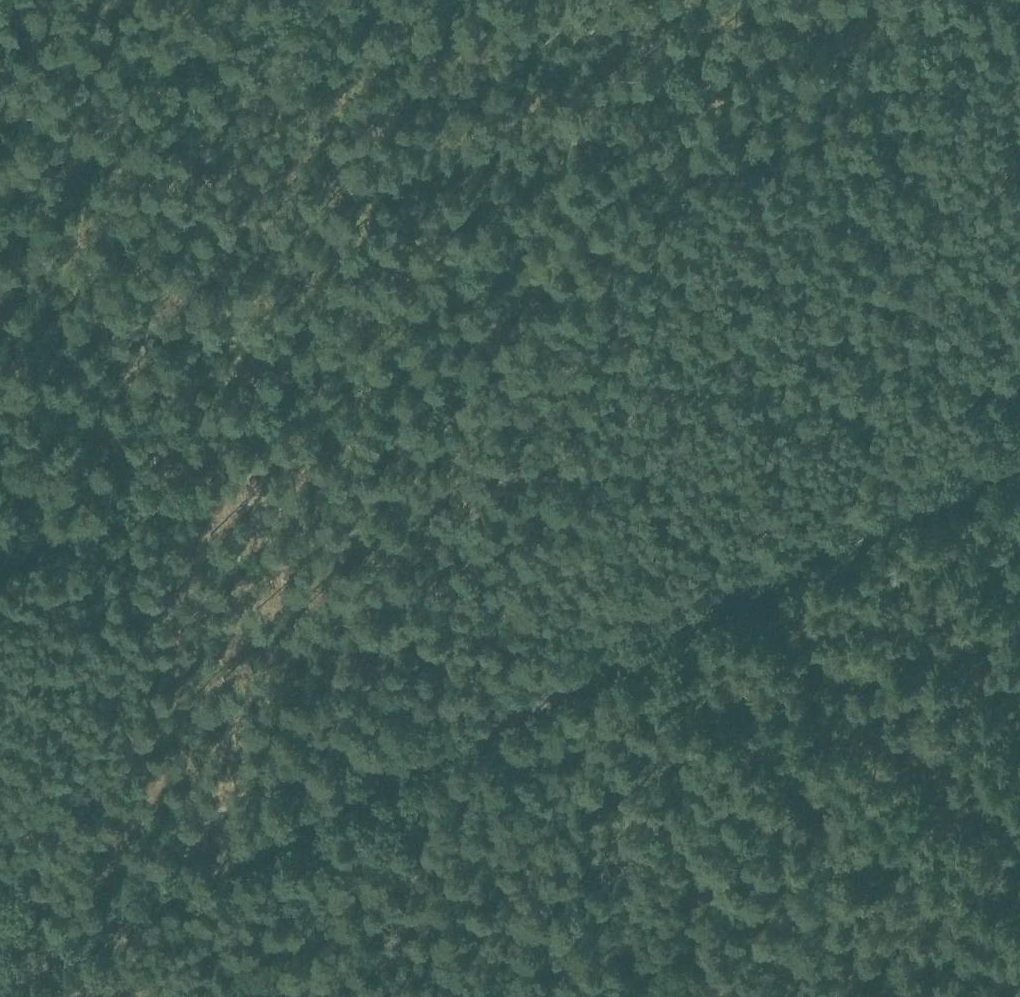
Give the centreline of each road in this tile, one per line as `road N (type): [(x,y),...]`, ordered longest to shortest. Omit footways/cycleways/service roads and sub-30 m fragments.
road 1 (unclassified): [(0,987),(1019,434)]

